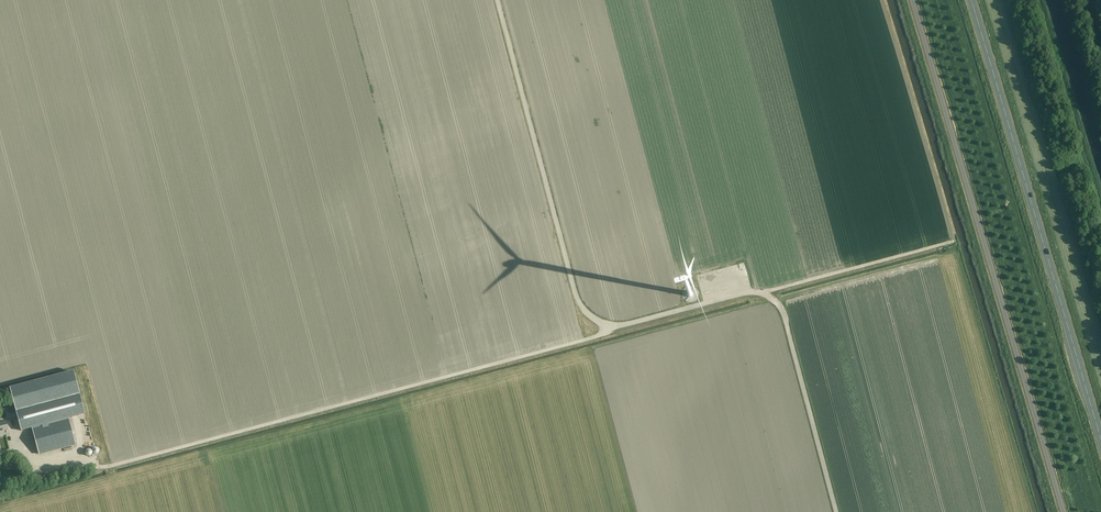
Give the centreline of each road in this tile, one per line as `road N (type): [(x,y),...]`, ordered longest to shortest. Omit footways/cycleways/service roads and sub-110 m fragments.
road 1 (track): [(953,241),(103,467),(73,457)]
road 2 (unclassified): [(1063,511),(912,0)]
road 3 (trunk): [(1100,438),(973,0)]
road 4 (track): [(498,0),(576,297),(590,316),(613,326)]
road 5 (track): [(762,293),(782,312),(836,511)]

